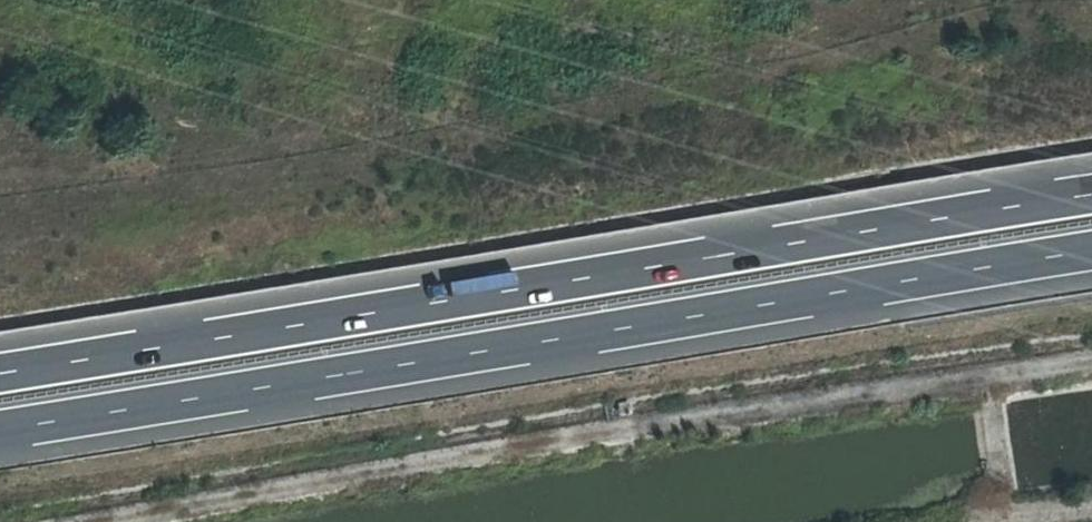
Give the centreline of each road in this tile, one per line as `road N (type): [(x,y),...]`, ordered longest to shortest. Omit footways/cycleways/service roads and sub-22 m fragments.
road 1 (motorway): [(0,431),(1091,252)]
road 2 (motorway): [(1091,193),(0,371)]

